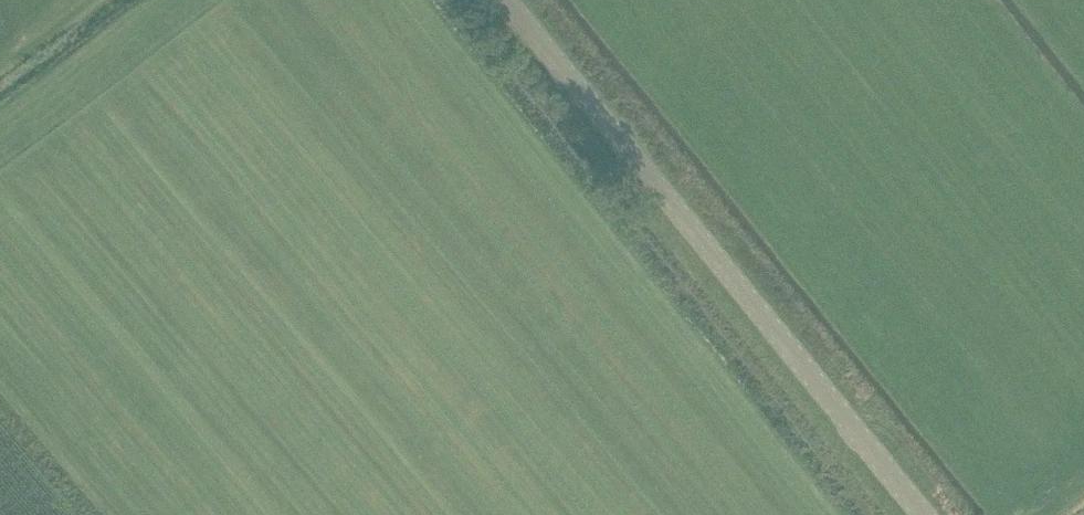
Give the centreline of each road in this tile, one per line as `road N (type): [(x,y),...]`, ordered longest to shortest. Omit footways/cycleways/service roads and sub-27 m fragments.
road 1 (tertiary): [(925,514),(508,0)]

